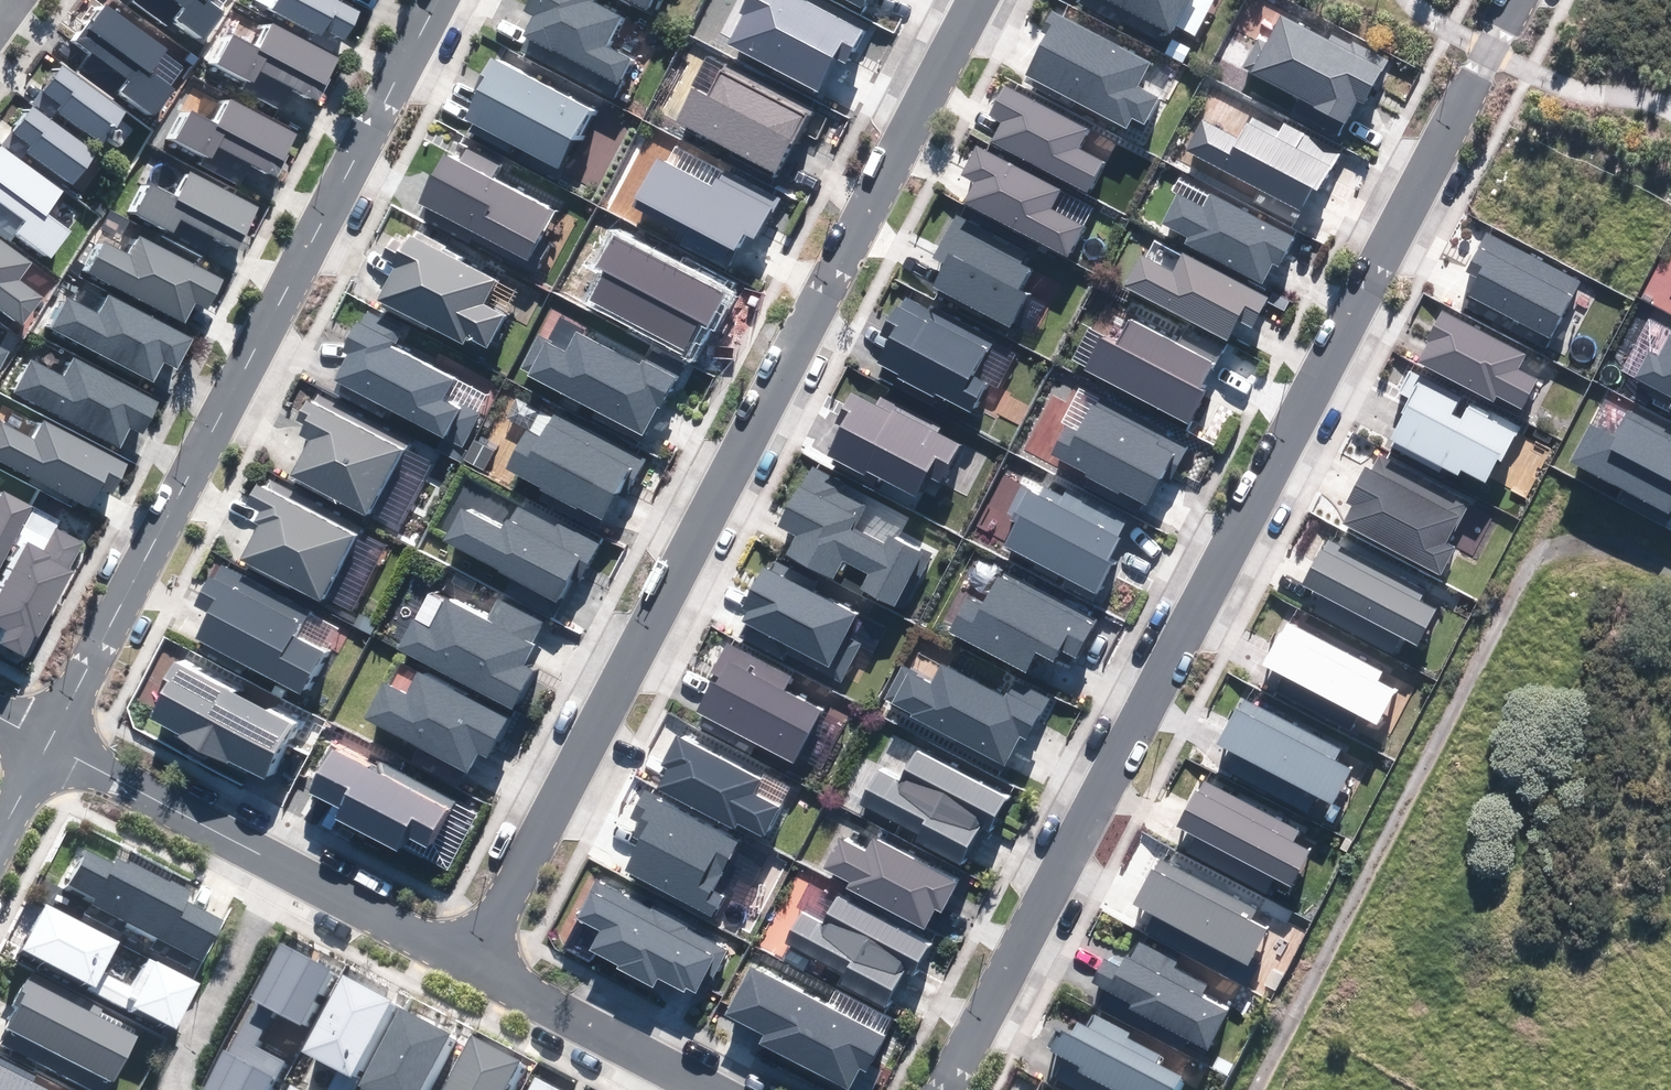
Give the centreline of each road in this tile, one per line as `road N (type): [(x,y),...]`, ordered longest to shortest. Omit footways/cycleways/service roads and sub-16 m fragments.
road 1 (residential): [(943,1089),(1516,0)]
road 2 (residential): [(479,963),(983,0)]
road 3 (residential): [(48,740),(437,0)]
road 4 (unknown): [(1670,749),(1494,1089)]
road 5 (residential): [(291,867),(48,740)]
road 6 (residential): [(291,867),(182,1075),(181,1089)]
road 7 (residential): [(479,963),(291,867)]
road 8 (residential): [(659,1061),(479,963)]

